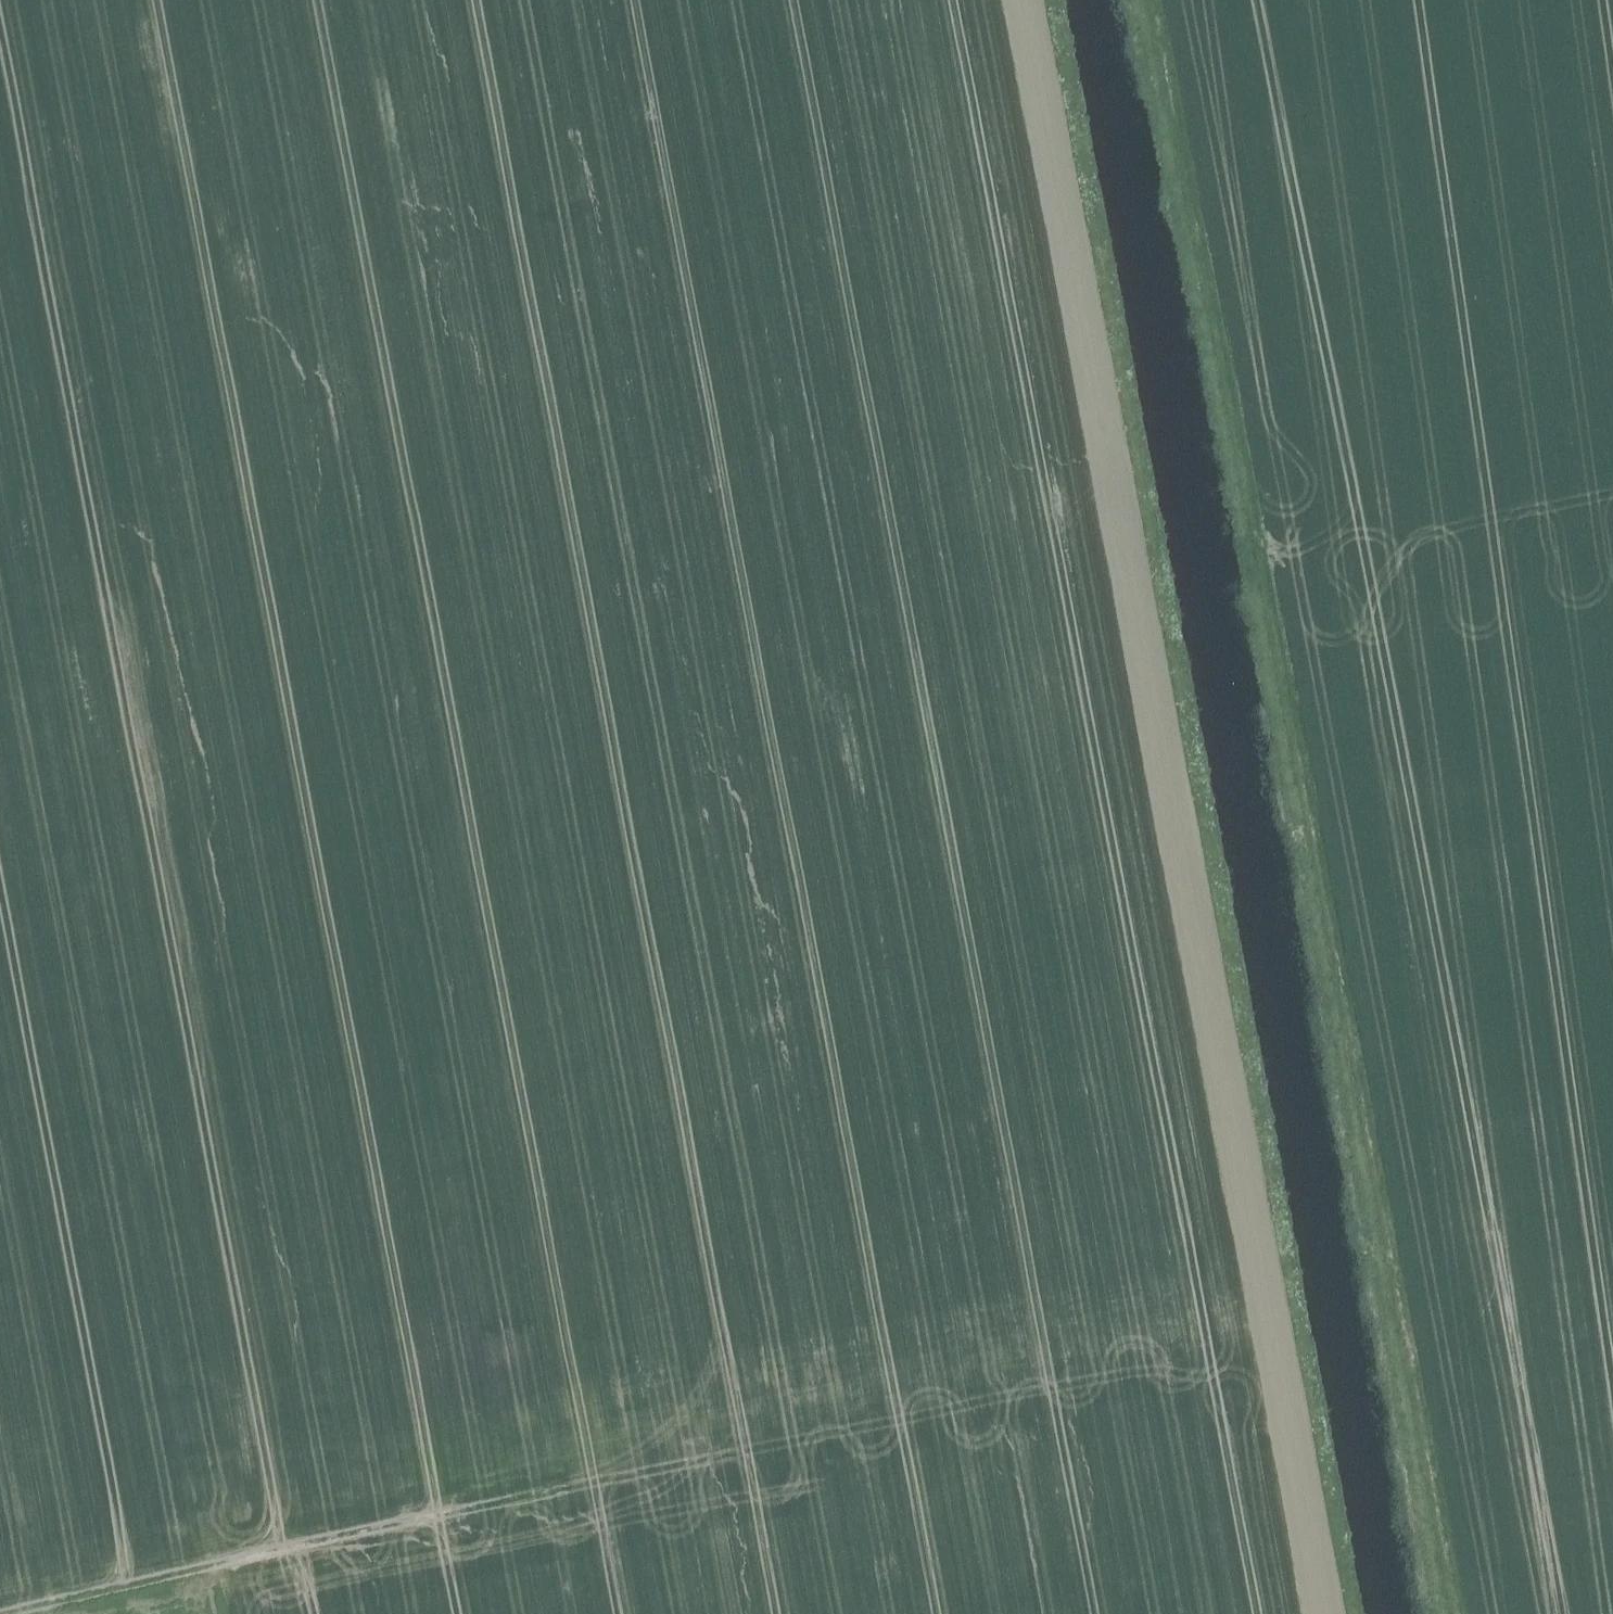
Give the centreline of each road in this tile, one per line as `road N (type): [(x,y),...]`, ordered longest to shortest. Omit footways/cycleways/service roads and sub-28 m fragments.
road 1 (track): [(1199,1332),(23,1613)]

